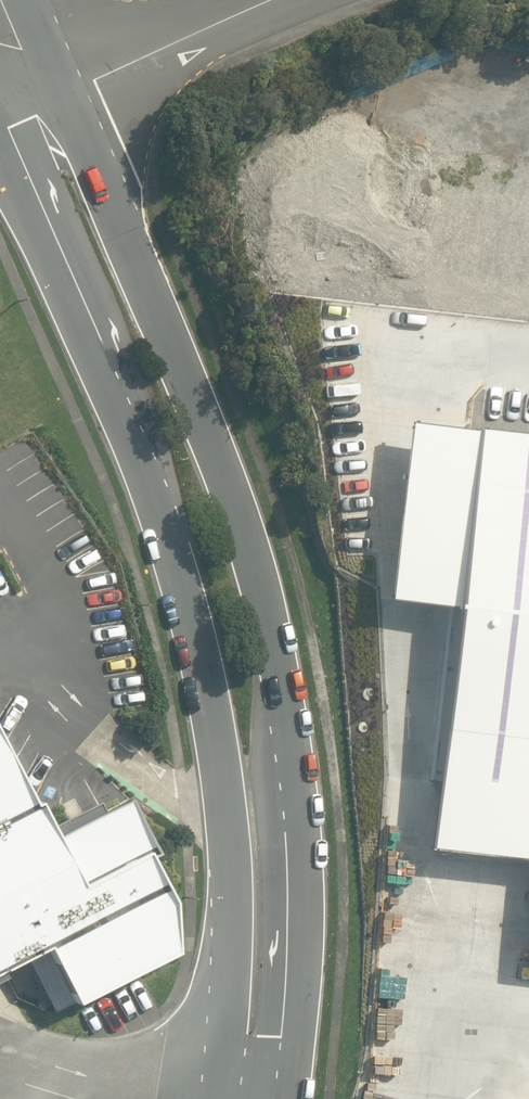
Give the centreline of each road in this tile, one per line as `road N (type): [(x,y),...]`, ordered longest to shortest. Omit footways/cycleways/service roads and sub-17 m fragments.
road 1 (unclassified): [(51,84),(245,549),(277,748),(283,956),(273,1098)]
road 2 (unclassified): [(221,1098),(232,922),(221,769),(152,495),(0,146)]
road 3 (unclassified): [(51,84),(230,0)]

